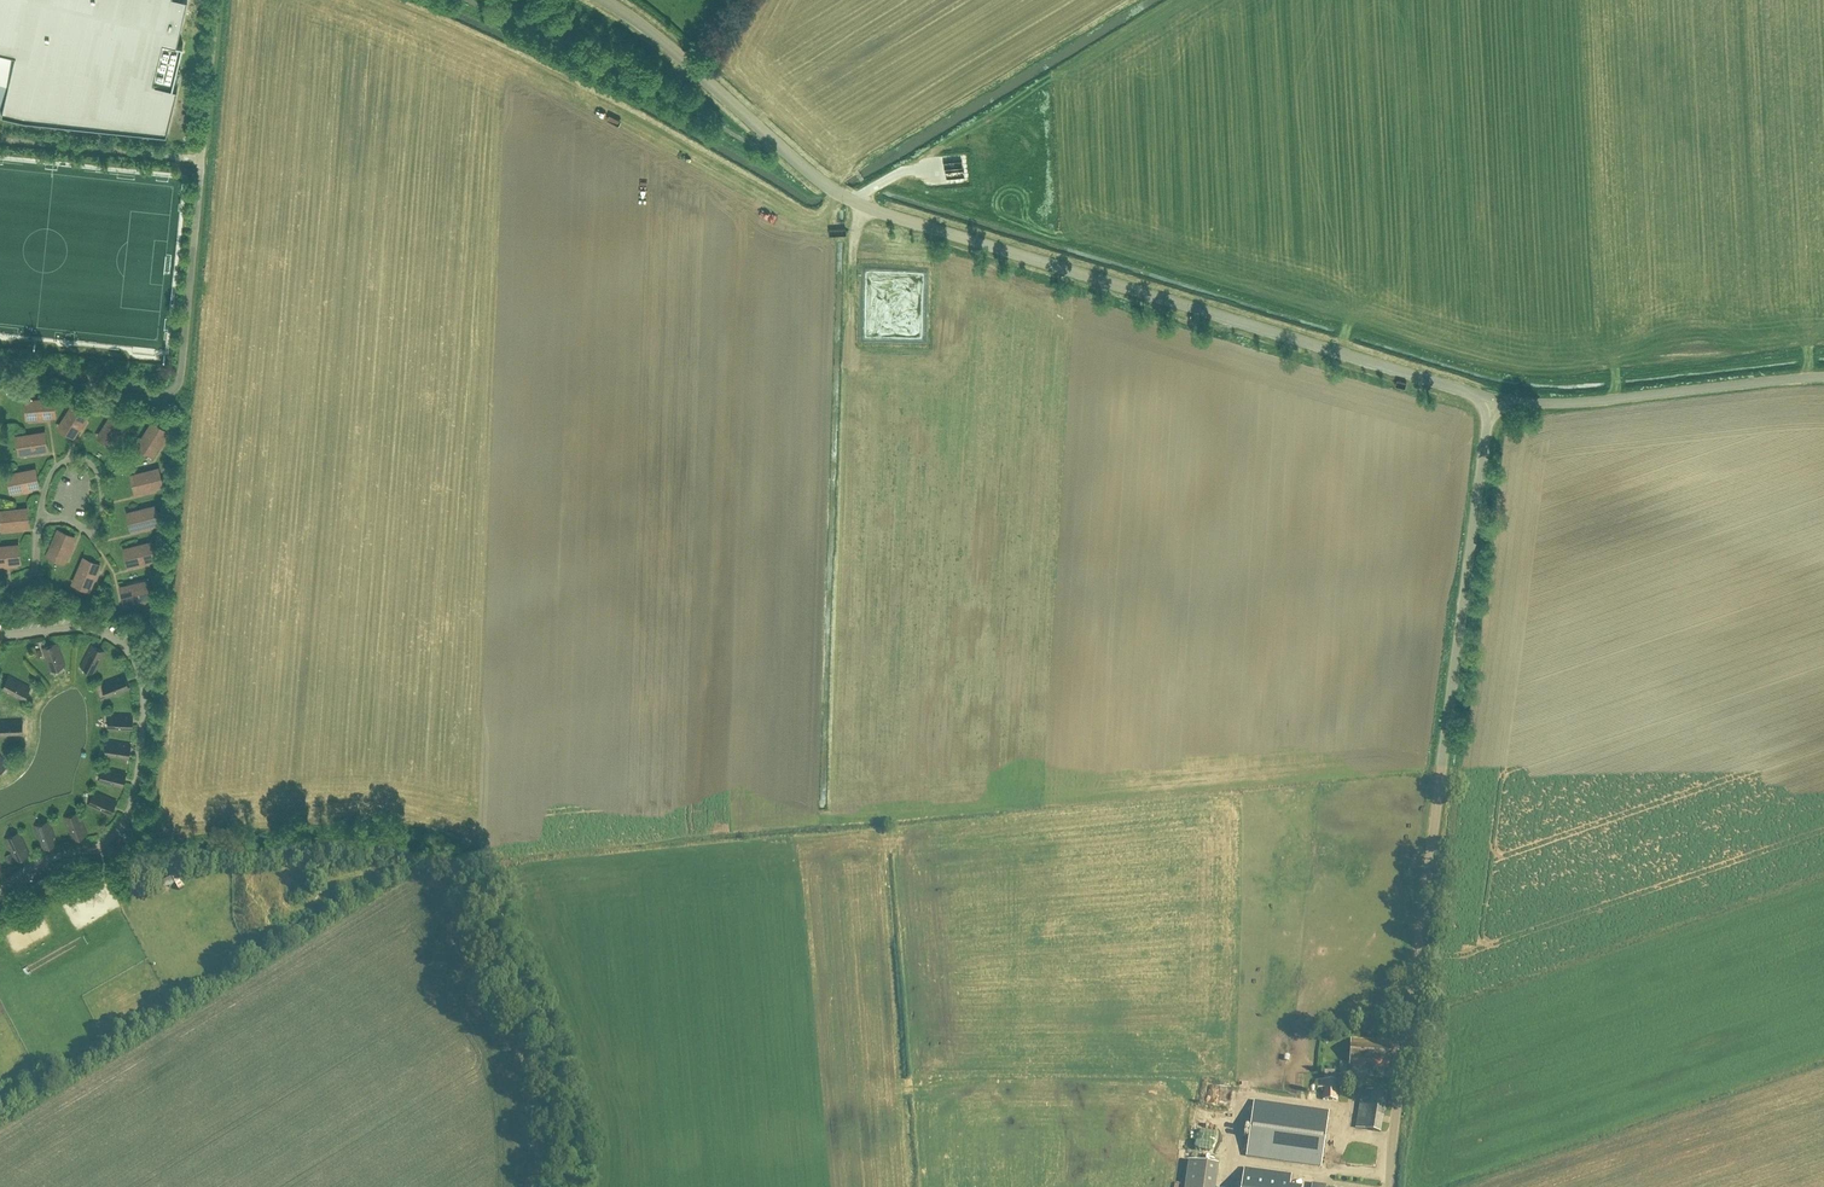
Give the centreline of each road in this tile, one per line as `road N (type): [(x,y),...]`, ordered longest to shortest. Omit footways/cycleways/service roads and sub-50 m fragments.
road 1 (unclassified): [(1490,396),(860,205),(831,191),(607,0)]
road 2 (unclassified): [(1391,1186),(1490,396)]
road 3 (residential): [(0,631),(76,630),(122,645),(138,663),(148,717),(133,816),(118,832),(0,893)]
road 4 (unclassified): [(1490,396),(1587,401),(1823,376)]
road 5 (residential): [(46,519),(53,477),(66,465),(89,464),(107,495),(101,537)]

